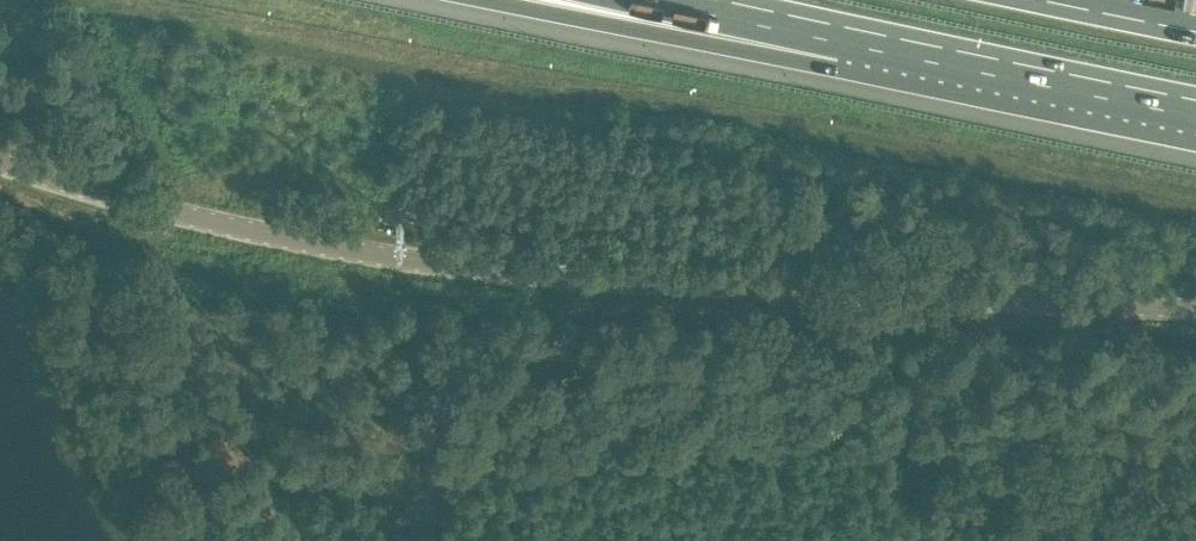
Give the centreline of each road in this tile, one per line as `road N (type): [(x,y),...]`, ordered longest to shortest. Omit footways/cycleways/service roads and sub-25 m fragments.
road 1 (unclassified): [(1195,314),(624,284),(435,266),(198,222),(0,161)]
road 2 (motorway): [(494,0),(872,74),(991,71)]
road 3 (motorway): [(691,0),(991,71)]
road 4 (motorway): [(991,71),(1195,110)]

